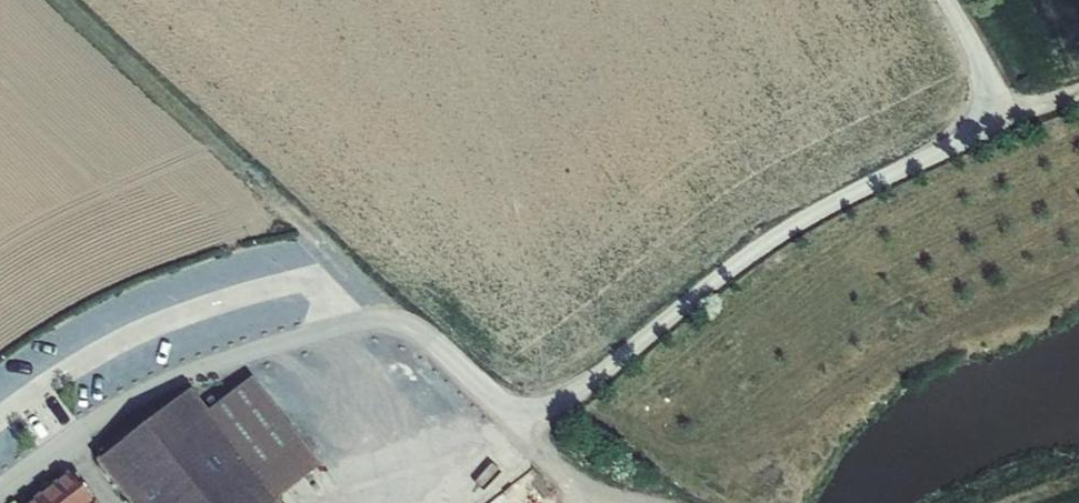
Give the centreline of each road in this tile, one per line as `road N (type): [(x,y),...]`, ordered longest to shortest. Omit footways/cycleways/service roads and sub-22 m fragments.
road 1 (unclassified): [(0,496),(196,366),(389,316),(441,346),(499,405),(558,406),(611,371),(723,269),(805,216),(1010,118),(948,0)]
road 2 (track): [(59,0),(389,316)]
road 3 (track): [(522,408),(529,438),(573,482),(637,502)]

